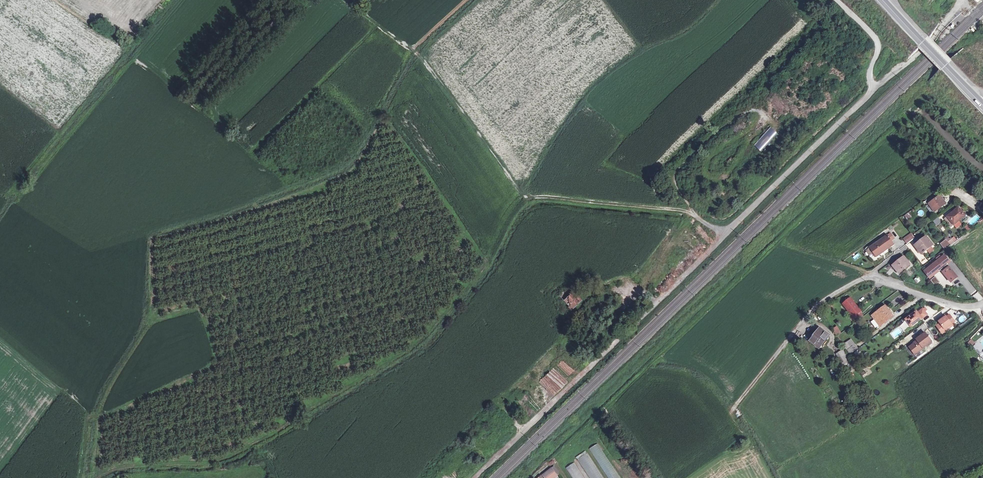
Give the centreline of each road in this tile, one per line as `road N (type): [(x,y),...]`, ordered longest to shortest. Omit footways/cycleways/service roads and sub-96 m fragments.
road 1 (track): [(100,477),(234,456),(386,365),(426,336),(512,218),(535,200),(681,210),(726,234)]
road 2 (track): [(474,477),(965,0)]
road 3 (residential): [(732,409),(819,307),(857,281),(881,278),(953,305),(982,304)]
road 4 (secondary): [(982,106),(882,0)]

